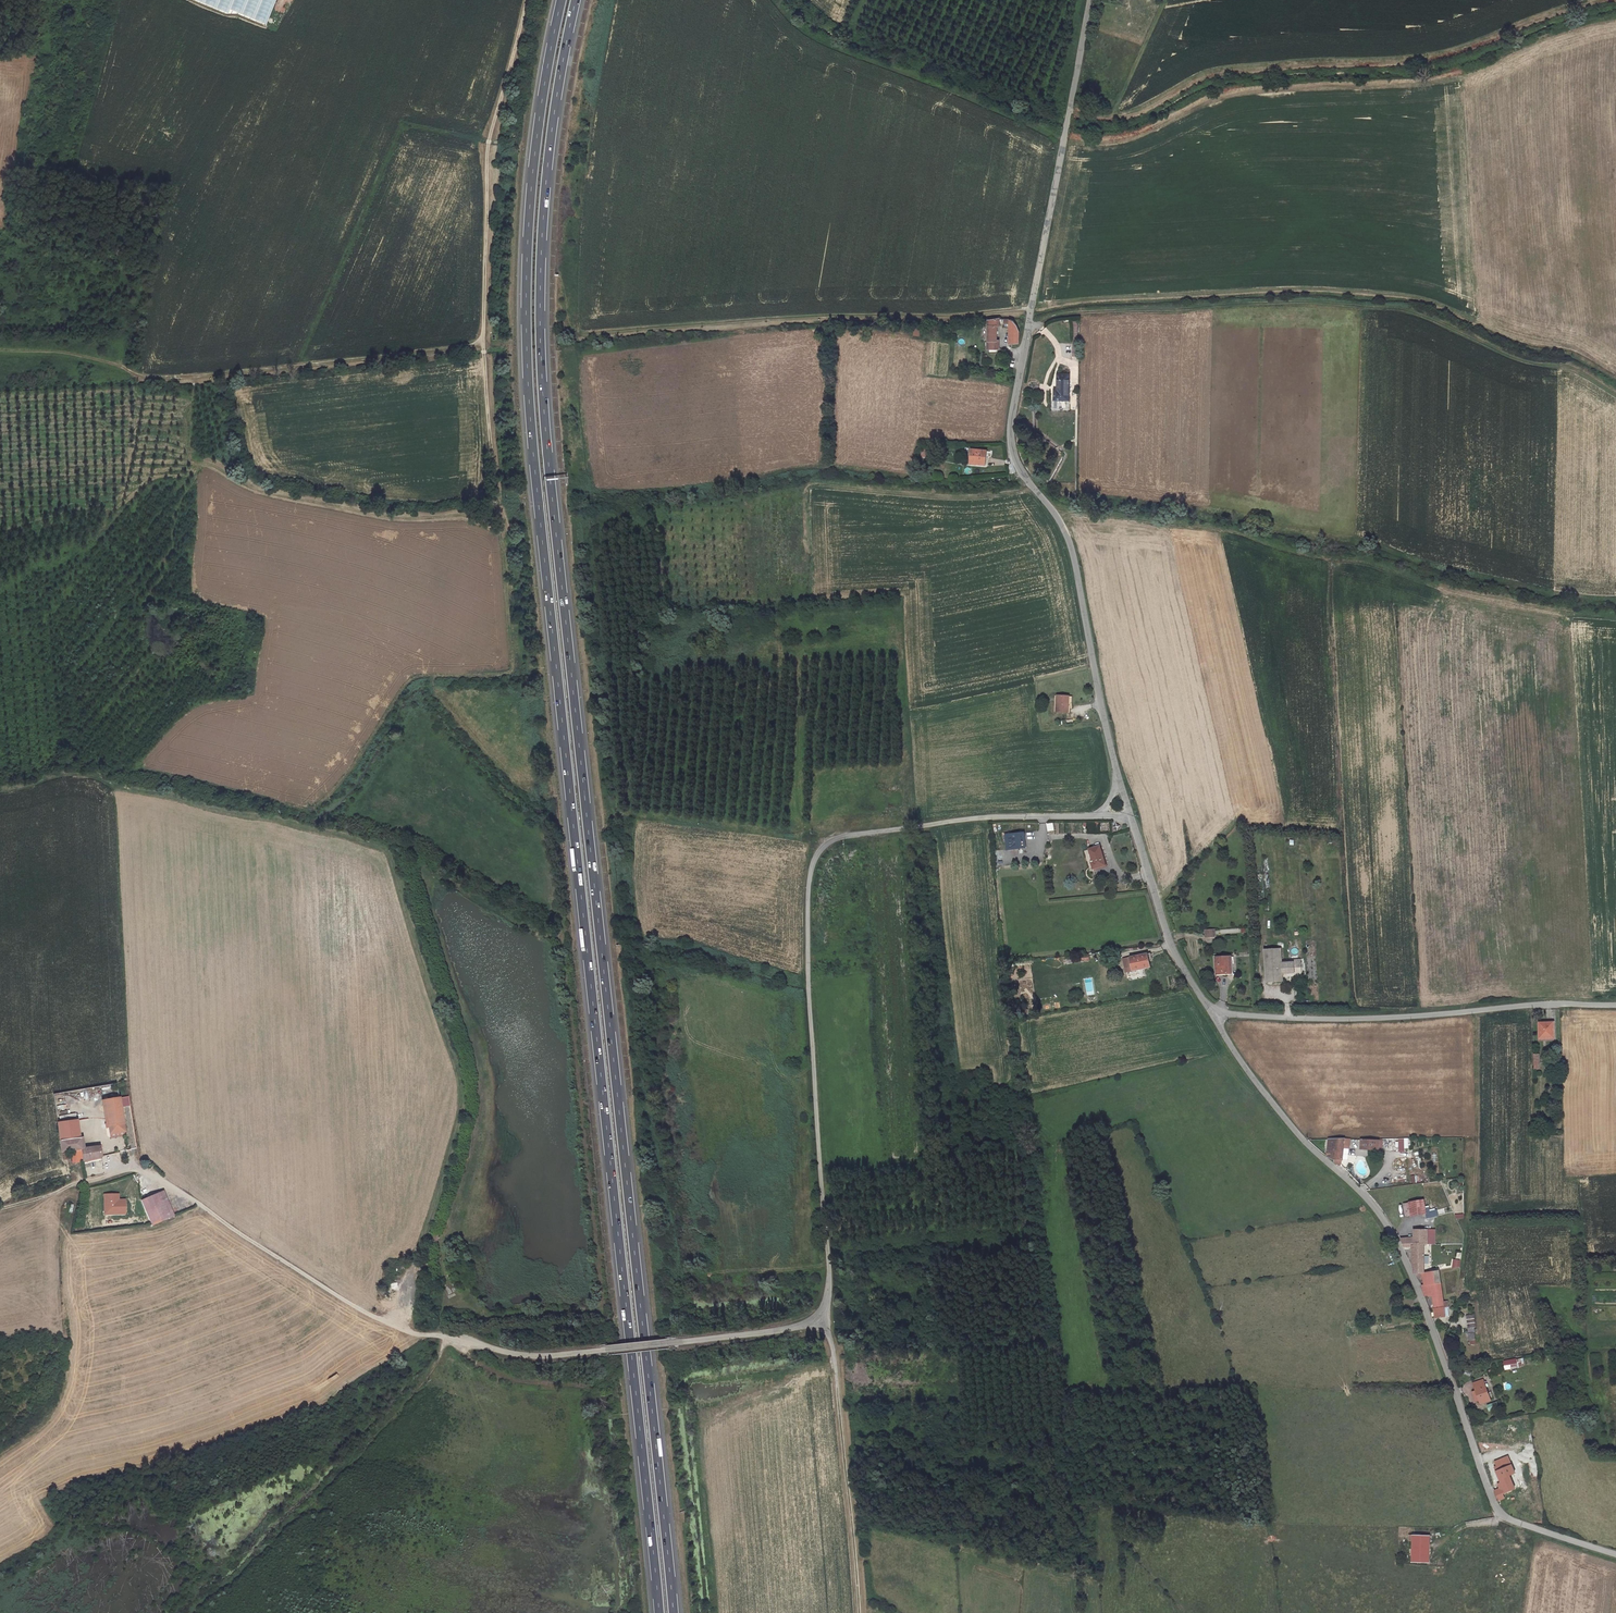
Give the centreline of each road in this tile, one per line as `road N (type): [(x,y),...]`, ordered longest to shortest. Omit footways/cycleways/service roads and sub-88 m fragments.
road 1 (motorway): [(673,1612),(544,392),(546,198),(577,0)]
road 2 (motorway): [(563,0),(532,198),(530,391),(659,1612)]
road 3 (unclassified): [(1101,815),(977,818),(839,837),(814,861),(808,987),(830,1287),(823,1315),(798,1327),(518,1357),(416,1334),(356,1309),(136,1168),(85,1180)]
road 4 (unclassified): [(1090,0),(1011,427),(1016,461),(1067,535),(1119,781)]
road 5 (track): [(526,0),(486,149),(482,341),(194,376),(152,378),(118,366)]
road 6 (unclassified): [(1210,1013),(1273,1105),(1360,1191),(1400,1246),(1492,1502),(1504,1518),(1615,1554)]
road 7 (track): [(1615,616),(1520,604),(1232,530),(1052,510)]
road 8 (track): [(1070,110),(1130,113),(1229,68),(1422,57),(1592,0)]
road 9 (track): [(390,854),(462,1101),(424,1234),(388,1322)]
road 10 (track): [(1032,307),(587,333)]
road 11 (track): [(499,527),(511,671),(417,677),(404,686),(345,781),(317,809)]
road 12 (unclassified): [(1615,1005),(1338,1019),(1210,1013)]
road 13 (track): [(499,527),(467,516),(392,519),(271,495),(216,466),(136,461)]
road 14 (track): [(776,0),(822,40),(1064,139)]
road 15 (track): [(823,1315),(858,1612)]
road 16 (track): [(793,469),(934,482),(1024,477)]
road 17 (track): [(1032,487),(951,498),(814,485)]
road 18 (unclassified): [(1210,1013),(1169,946),(1131,817)]
road 19 (track): [(482,341),(499,527)]
road 20 (track): [(462,1343),(503,1377),(607,1385)]
road 21 (track): [(197,464),(196,485),(173,517),(175,547),(150,594)]

